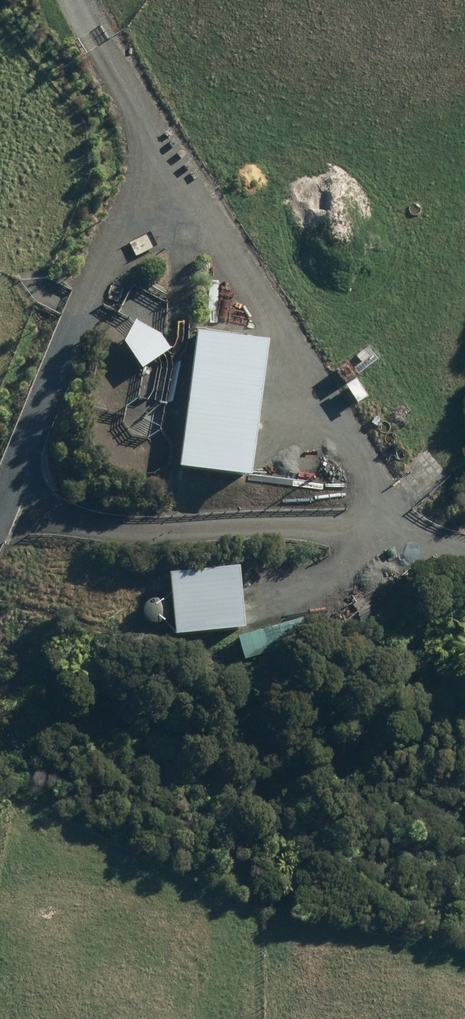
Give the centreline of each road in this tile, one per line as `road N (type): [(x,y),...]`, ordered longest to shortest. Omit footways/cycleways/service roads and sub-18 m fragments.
road 1 (track): [(134,152),(211,214),(367,469),(371,540),(342,568),(264,593)]
road 2 (track): [(0,482),(127,205),(134,152),(121,107),(67,0)]
road 3 (track): [(464,560),(323,533),(90,533),(0,513)]

